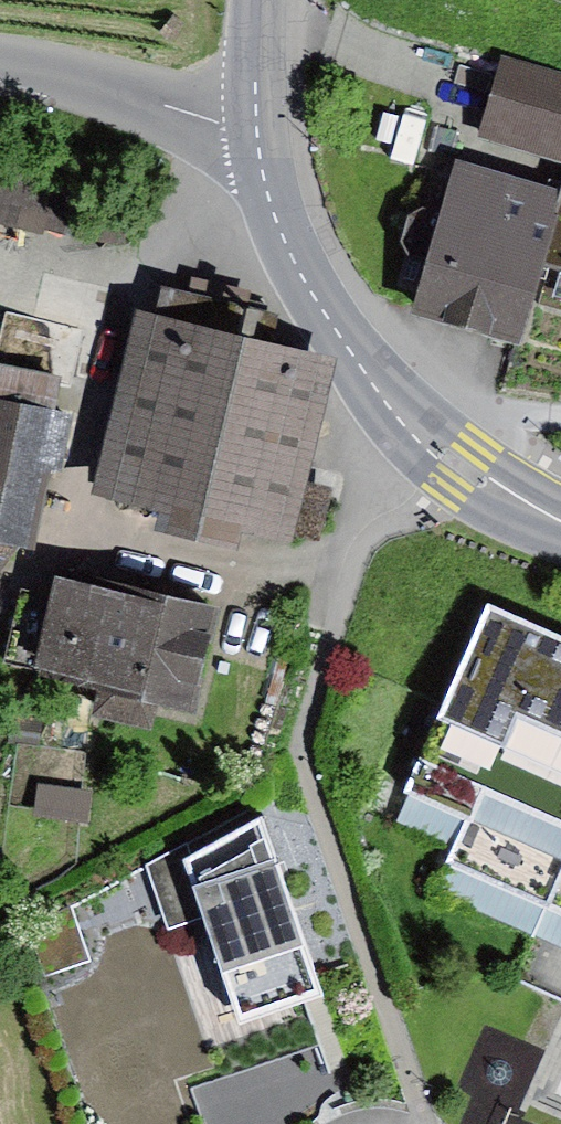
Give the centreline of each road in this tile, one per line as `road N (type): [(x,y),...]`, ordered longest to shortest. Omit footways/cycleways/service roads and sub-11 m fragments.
road 1 (tertiary): [(256,123),(267,194),(286,245),(335,330),(441,456),(560,523)]
road 2 (residential): [(256,123),(221,123),(0,59)]
road 3 (tertiary): [(261,0),(256,123)]

